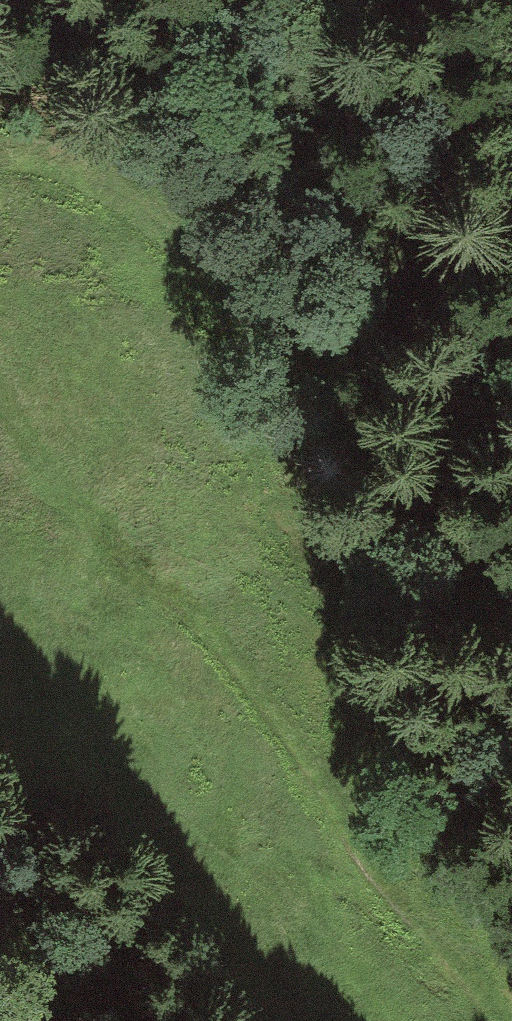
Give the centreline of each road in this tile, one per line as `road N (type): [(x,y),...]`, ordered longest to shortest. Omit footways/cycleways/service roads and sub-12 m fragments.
road 1 (track): [(499,1020),(195,608),(74,512),(0,399)]
road 2 (track): [(0,152),(45,155),(113,189),(381,480),(511,588)]

